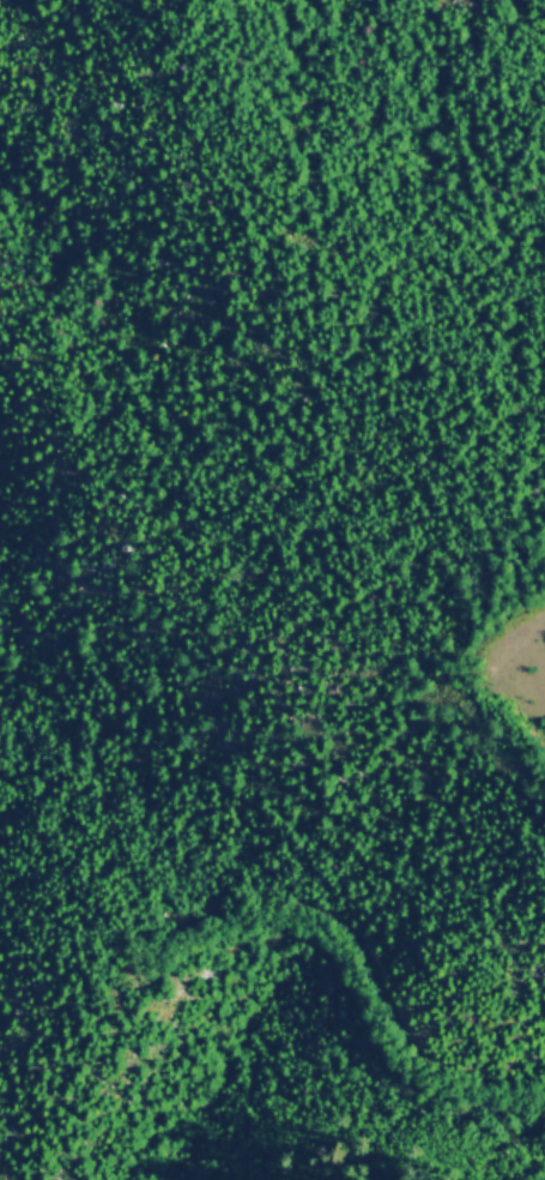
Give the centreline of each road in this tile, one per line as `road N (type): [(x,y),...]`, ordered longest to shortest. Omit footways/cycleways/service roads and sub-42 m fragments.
road 1 (track): [(544,1089),(436,1070),(410,1044),(351,940),(314,919),(274,913),(230,920),(194,934),(161,962)]

